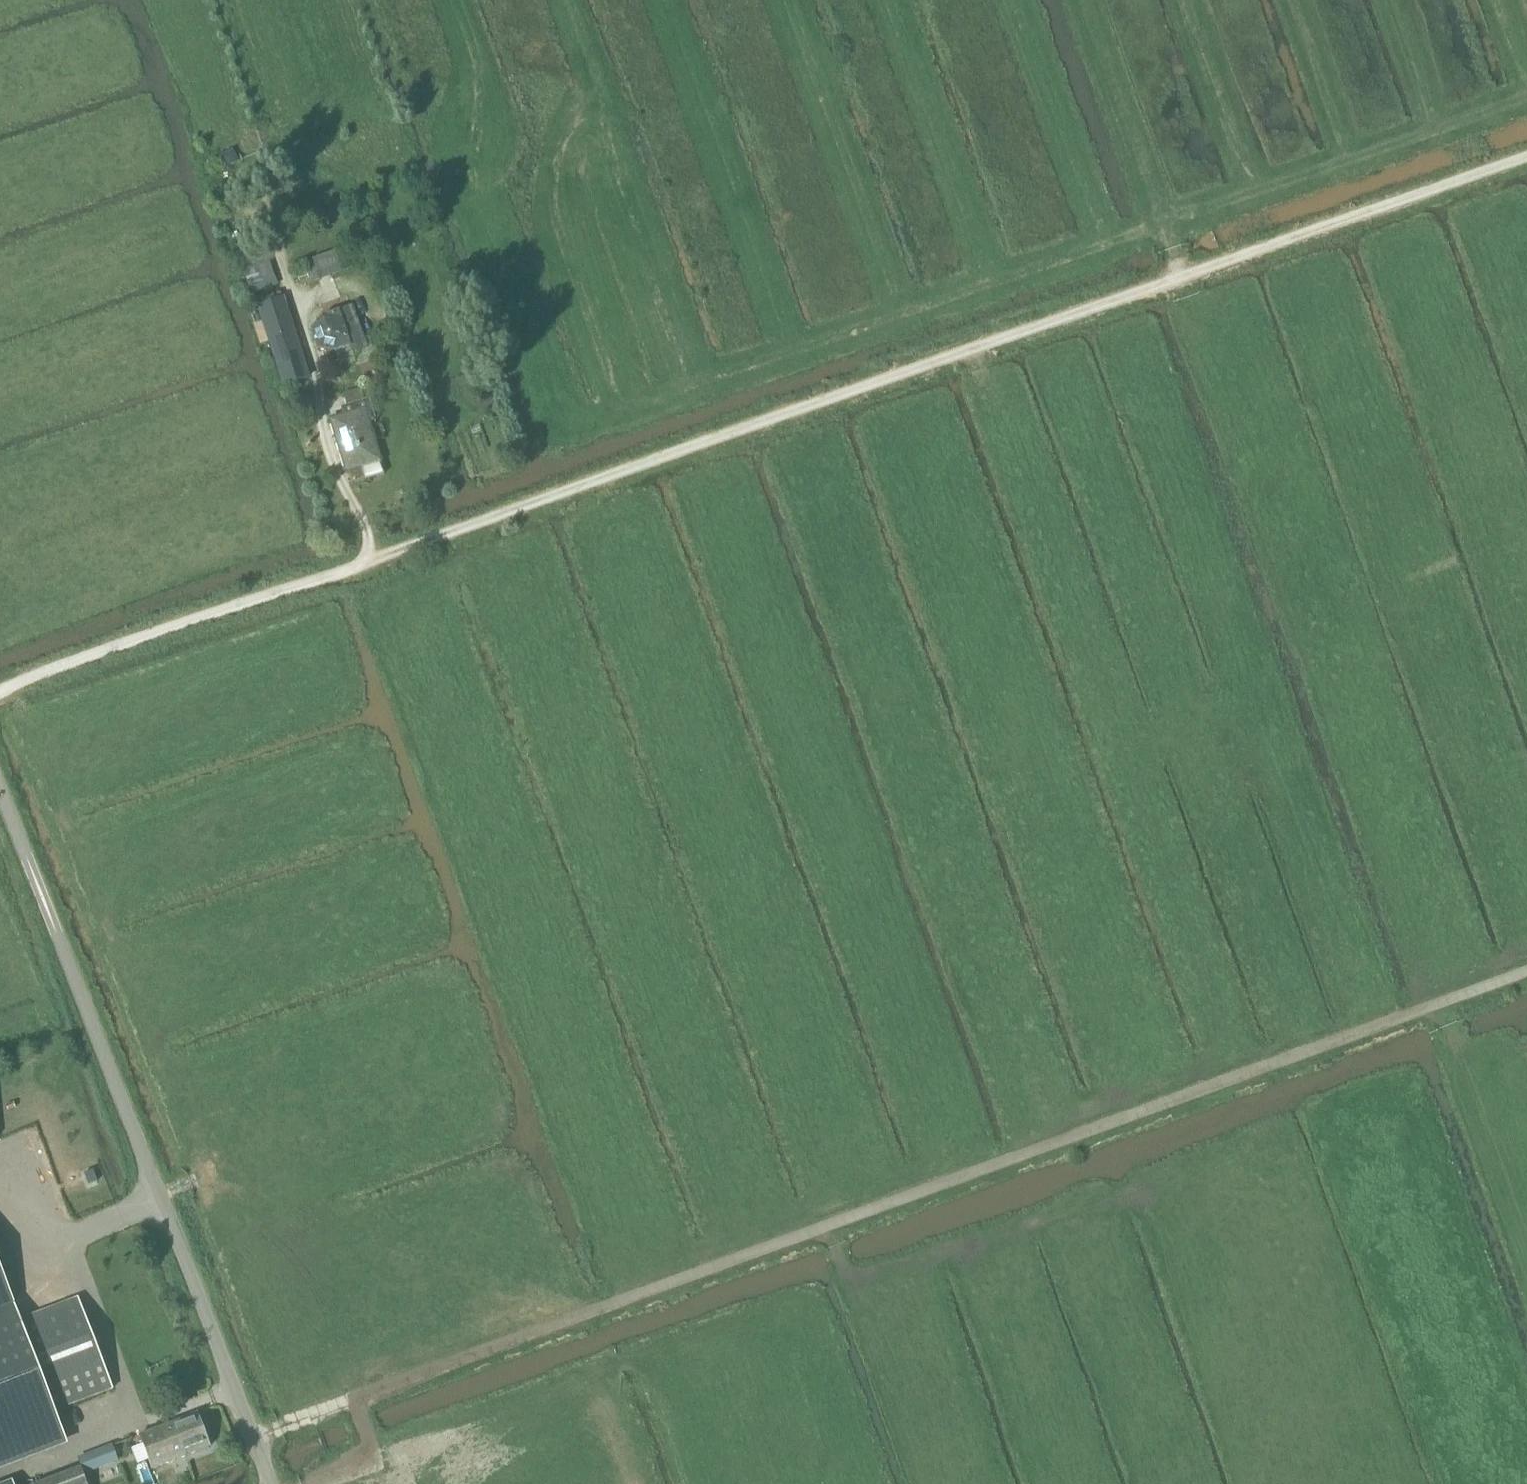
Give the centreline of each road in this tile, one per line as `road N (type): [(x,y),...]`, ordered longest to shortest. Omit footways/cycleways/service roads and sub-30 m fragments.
road 1 (track): [(0,691),(1526,158)]
road 2 (track): [(1526,969),(257,1435)]
road 3 (unclassified): [(275,1483),(0,788)]
road 4 (track): [(362,565),(370,536),(328,447),(319,380),(253,185)]
road 5 (track): [(826,1226),(849,1272),(876,1277),(966,1240)]

